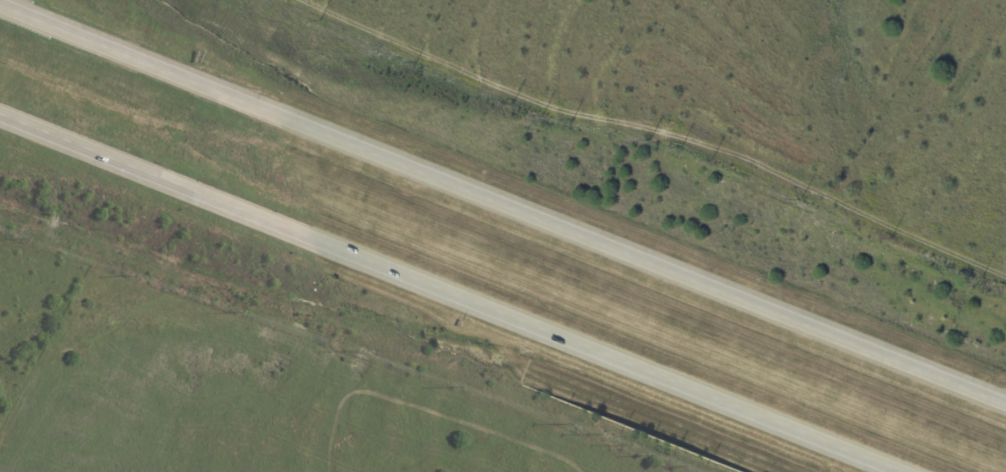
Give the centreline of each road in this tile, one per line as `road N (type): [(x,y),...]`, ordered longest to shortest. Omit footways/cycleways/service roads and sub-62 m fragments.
road 1 (motorway): [(1005,406),(0,3)]
road 2 (motorway): [(0,112),(894,471)]

